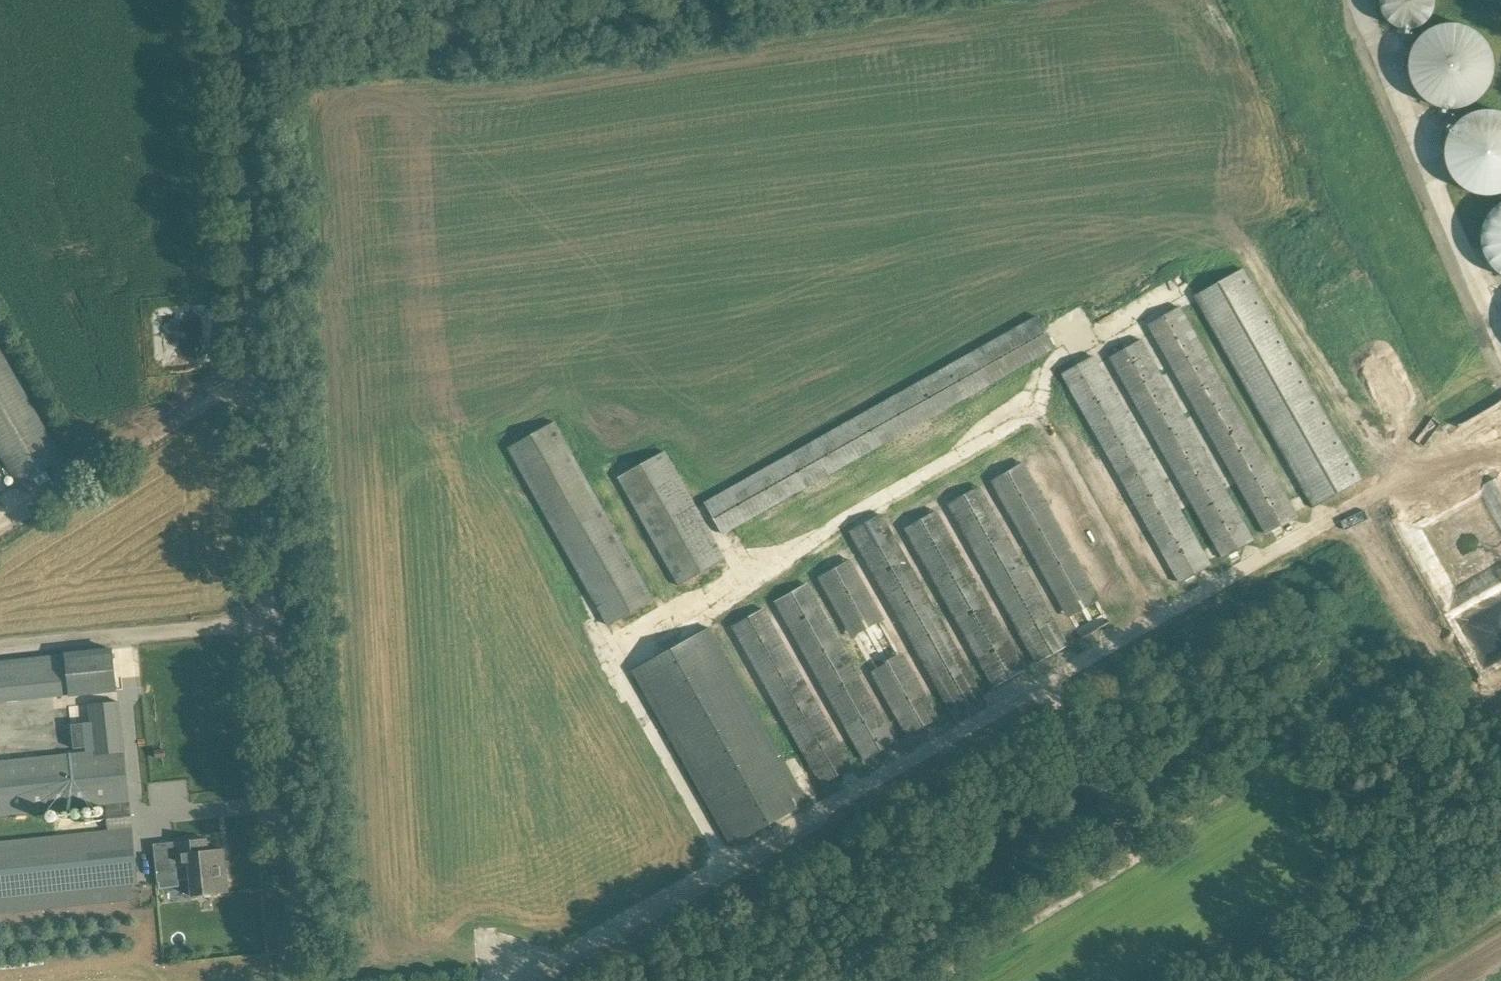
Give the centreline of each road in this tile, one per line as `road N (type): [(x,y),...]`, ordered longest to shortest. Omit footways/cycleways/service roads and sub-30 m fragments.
road 1 (unclassified): [(302,980),(224,0)]
road 2 (track): [(1500,912),(1386,980)]

